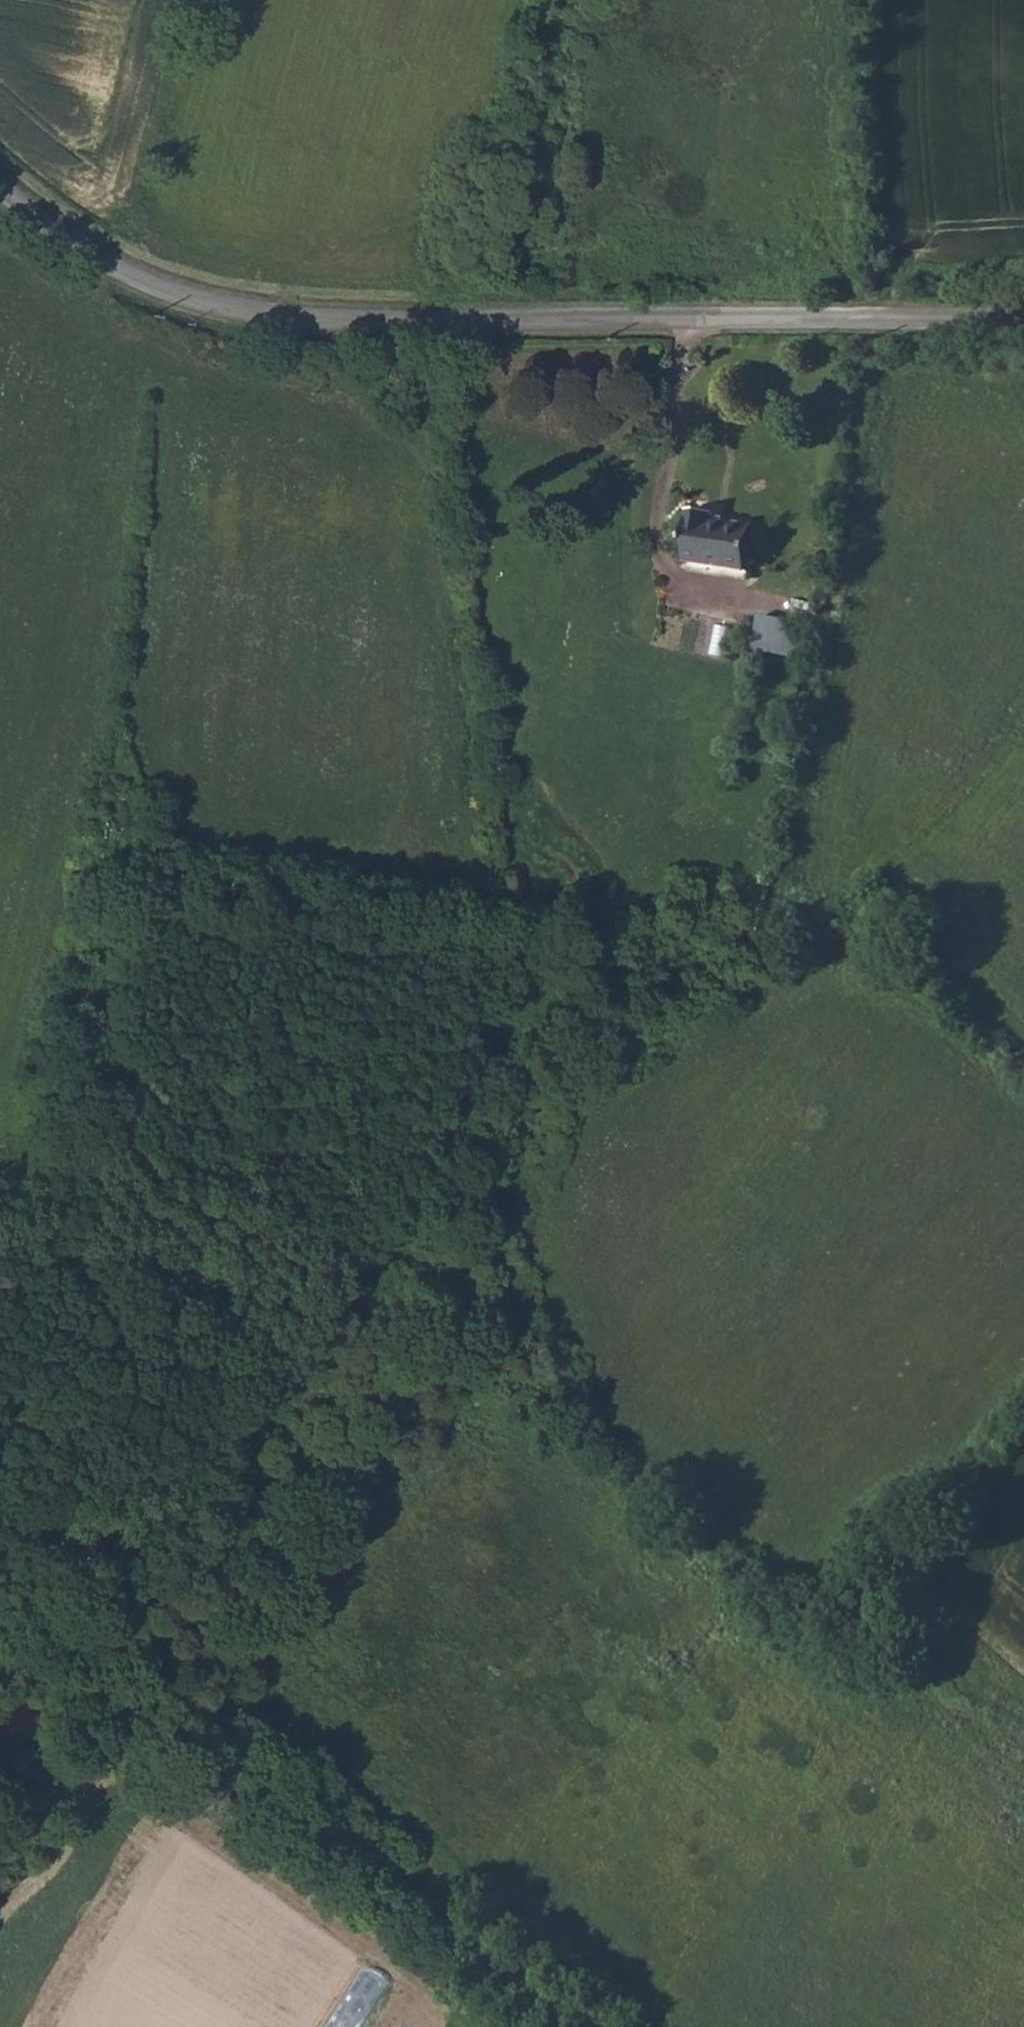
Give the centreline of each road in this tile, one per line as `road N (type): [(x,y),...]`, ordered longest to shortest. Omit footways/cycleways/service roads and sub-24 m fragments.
road 1 (unclassified): [(0,189),(114,271),(231,312),(371,323),(1023,323)]
road 2 (track): [(179,1719),(588,2026)]

